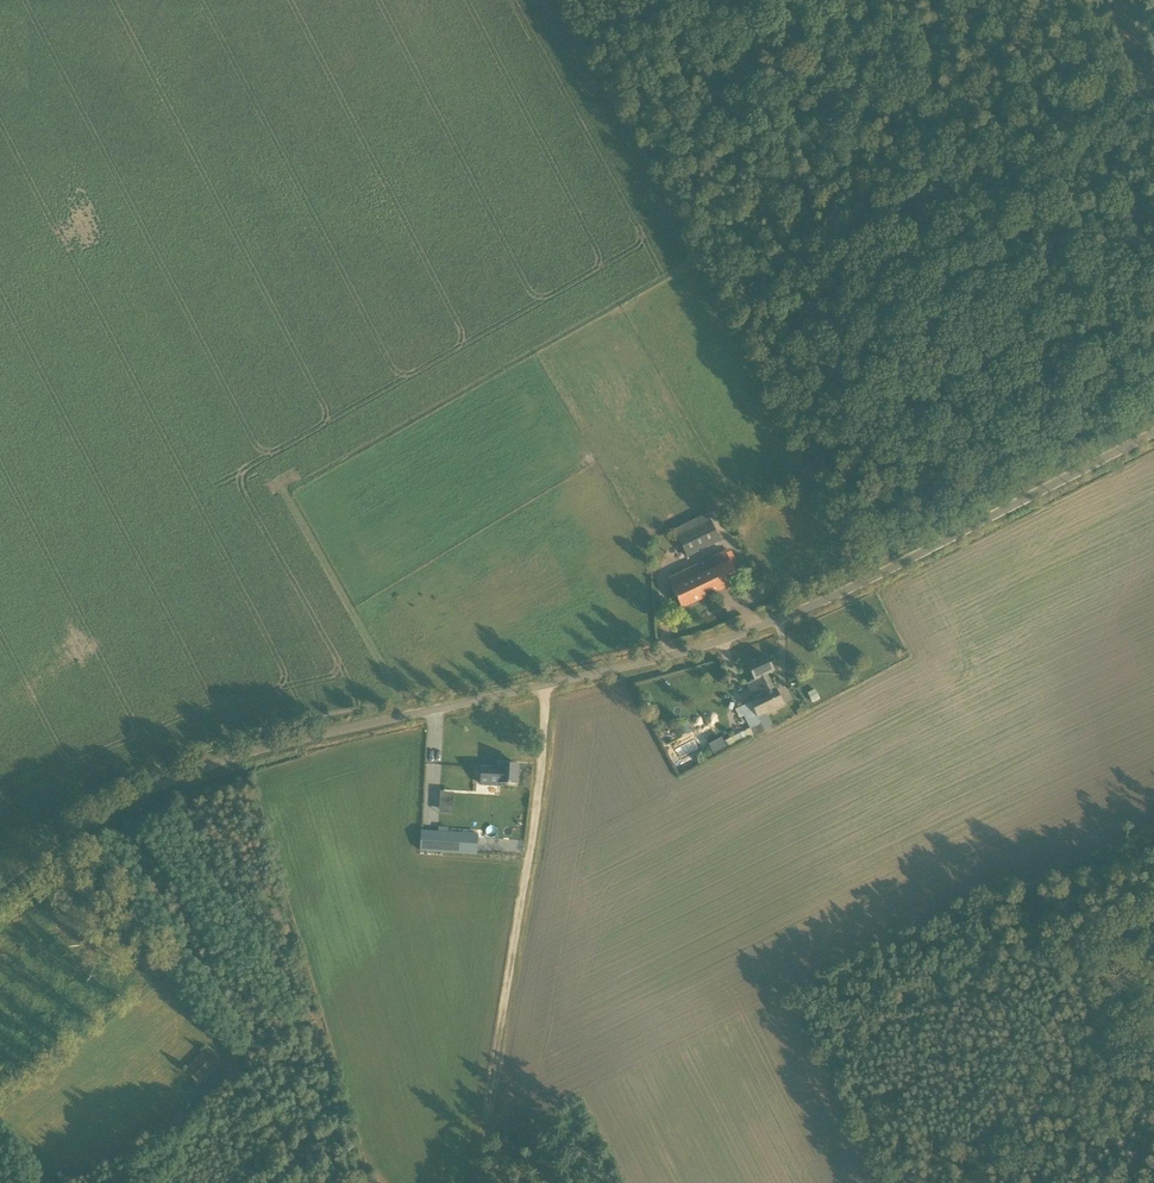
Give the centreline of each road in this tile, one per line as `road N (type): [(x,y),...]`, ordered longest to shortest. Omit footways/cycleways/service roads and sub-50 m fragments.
road 1 (unclassified): [(0,878),(84,812),(237,755),(736,643),(1153,438)]
road 2 (track): [(545,690),(482,1182)]

